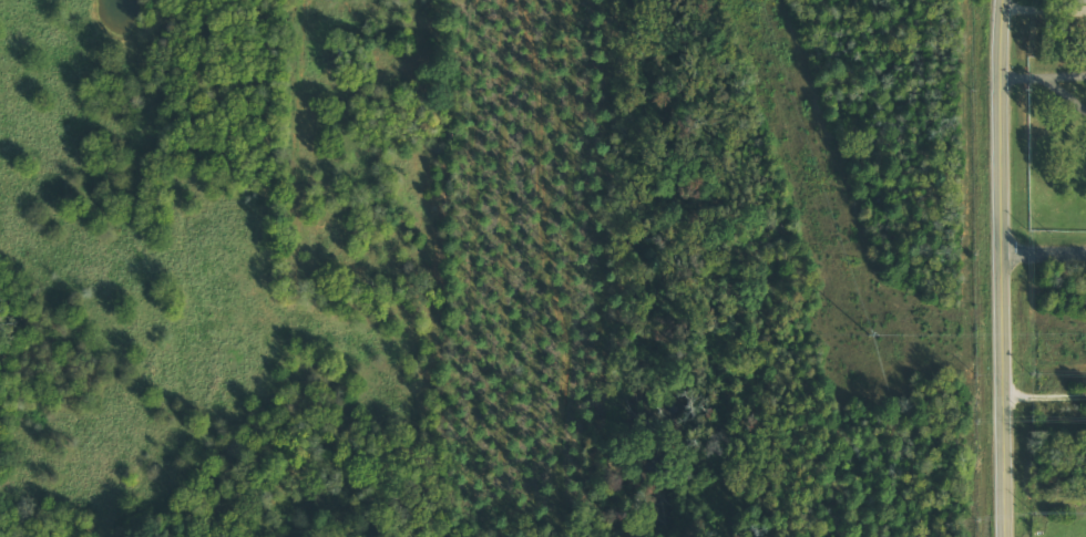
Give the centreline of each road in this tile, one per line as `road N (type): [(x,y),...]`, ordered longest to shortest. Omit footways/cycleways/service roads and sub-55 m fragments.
road 1 (secondary): [(1006,536),(1005,0)]

